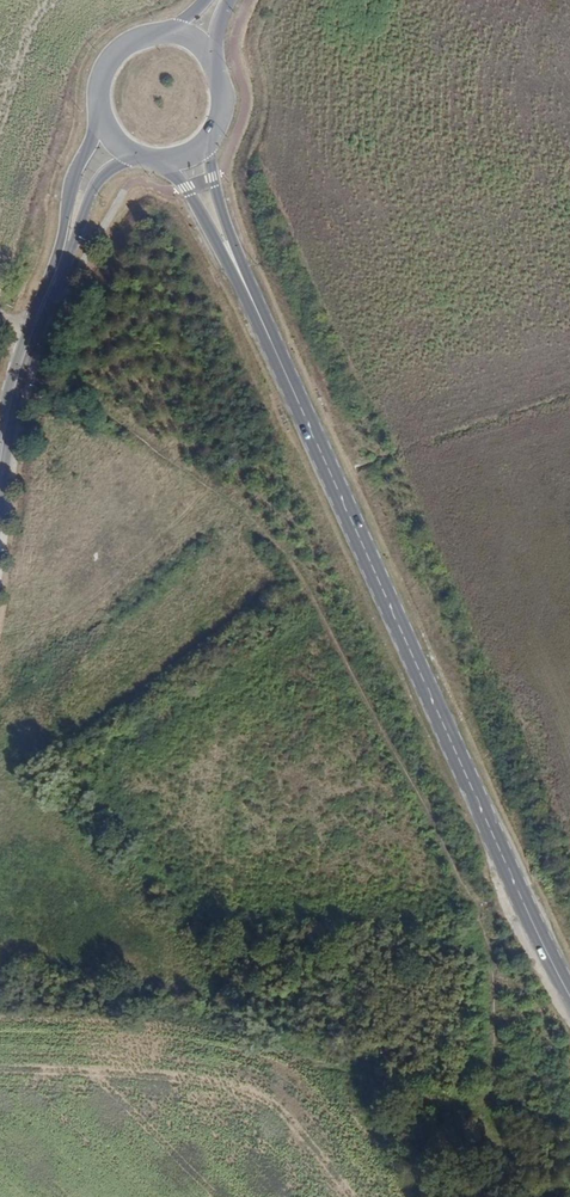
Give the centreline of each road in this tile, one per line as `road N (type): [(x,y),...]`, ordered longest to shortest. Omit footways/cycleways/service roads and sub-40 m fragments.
road 1 (secondary): [(569,997),(246,286)]
road 2 (tertiary): [(0,492),(25,365),(93,189),(113,168),(143,157)]
road 3 (tertiary): [(102,113),(76,171),(57,254),(17,352),(0,421)]
road 4 (secondary): [(246,286),(214,179),(215,131)]
road 5 (secondary): [(158,160),(187,189),(246,286)]

